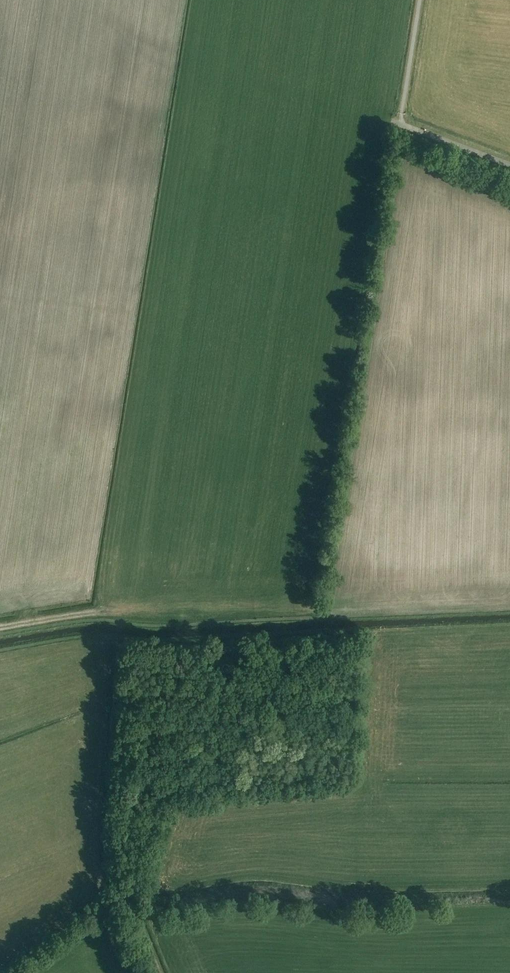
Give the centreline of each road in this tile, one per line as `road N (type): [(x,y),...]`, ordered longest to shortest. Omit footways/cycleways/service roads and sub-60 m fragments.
road 1 (track): [(325,611),(98,614),(0,629)]

